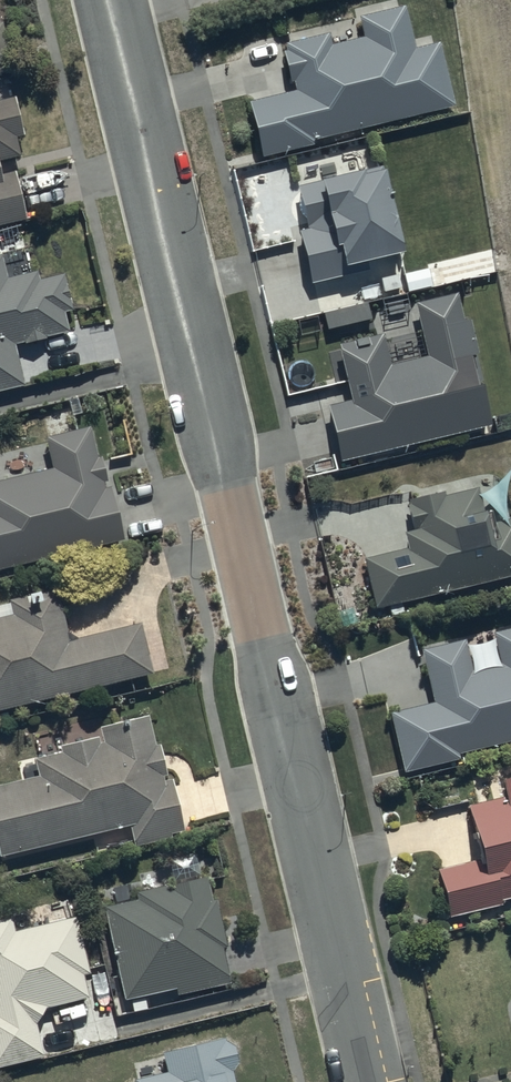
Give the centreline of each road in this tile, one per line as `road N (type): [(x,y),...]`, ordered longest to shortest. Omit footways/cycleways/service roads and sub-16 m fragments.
road 1 (tertiary): [(373,1081),(112,0)]

